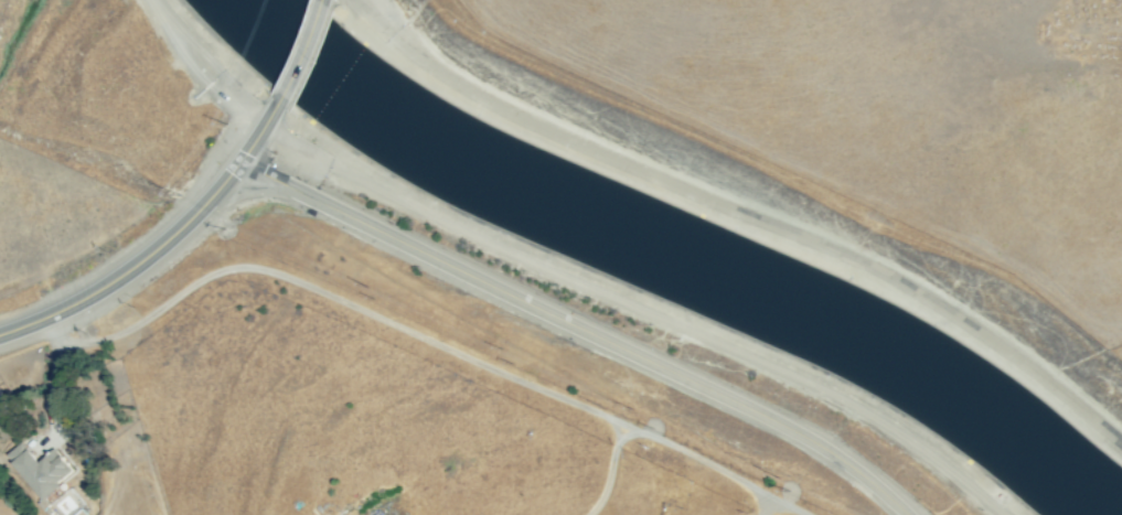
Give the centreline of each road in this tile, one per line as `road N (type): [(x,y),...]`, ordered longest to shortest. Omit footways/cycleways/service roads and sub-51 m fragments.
road 1 (residential): [(914,514),(840,453),(760,410),(303,187),(238,173)]
road 2 (secondary): [(0,335),(160,254),(238,173),(276,106)]
road 3 (track): [(807,514),(634,430)]

